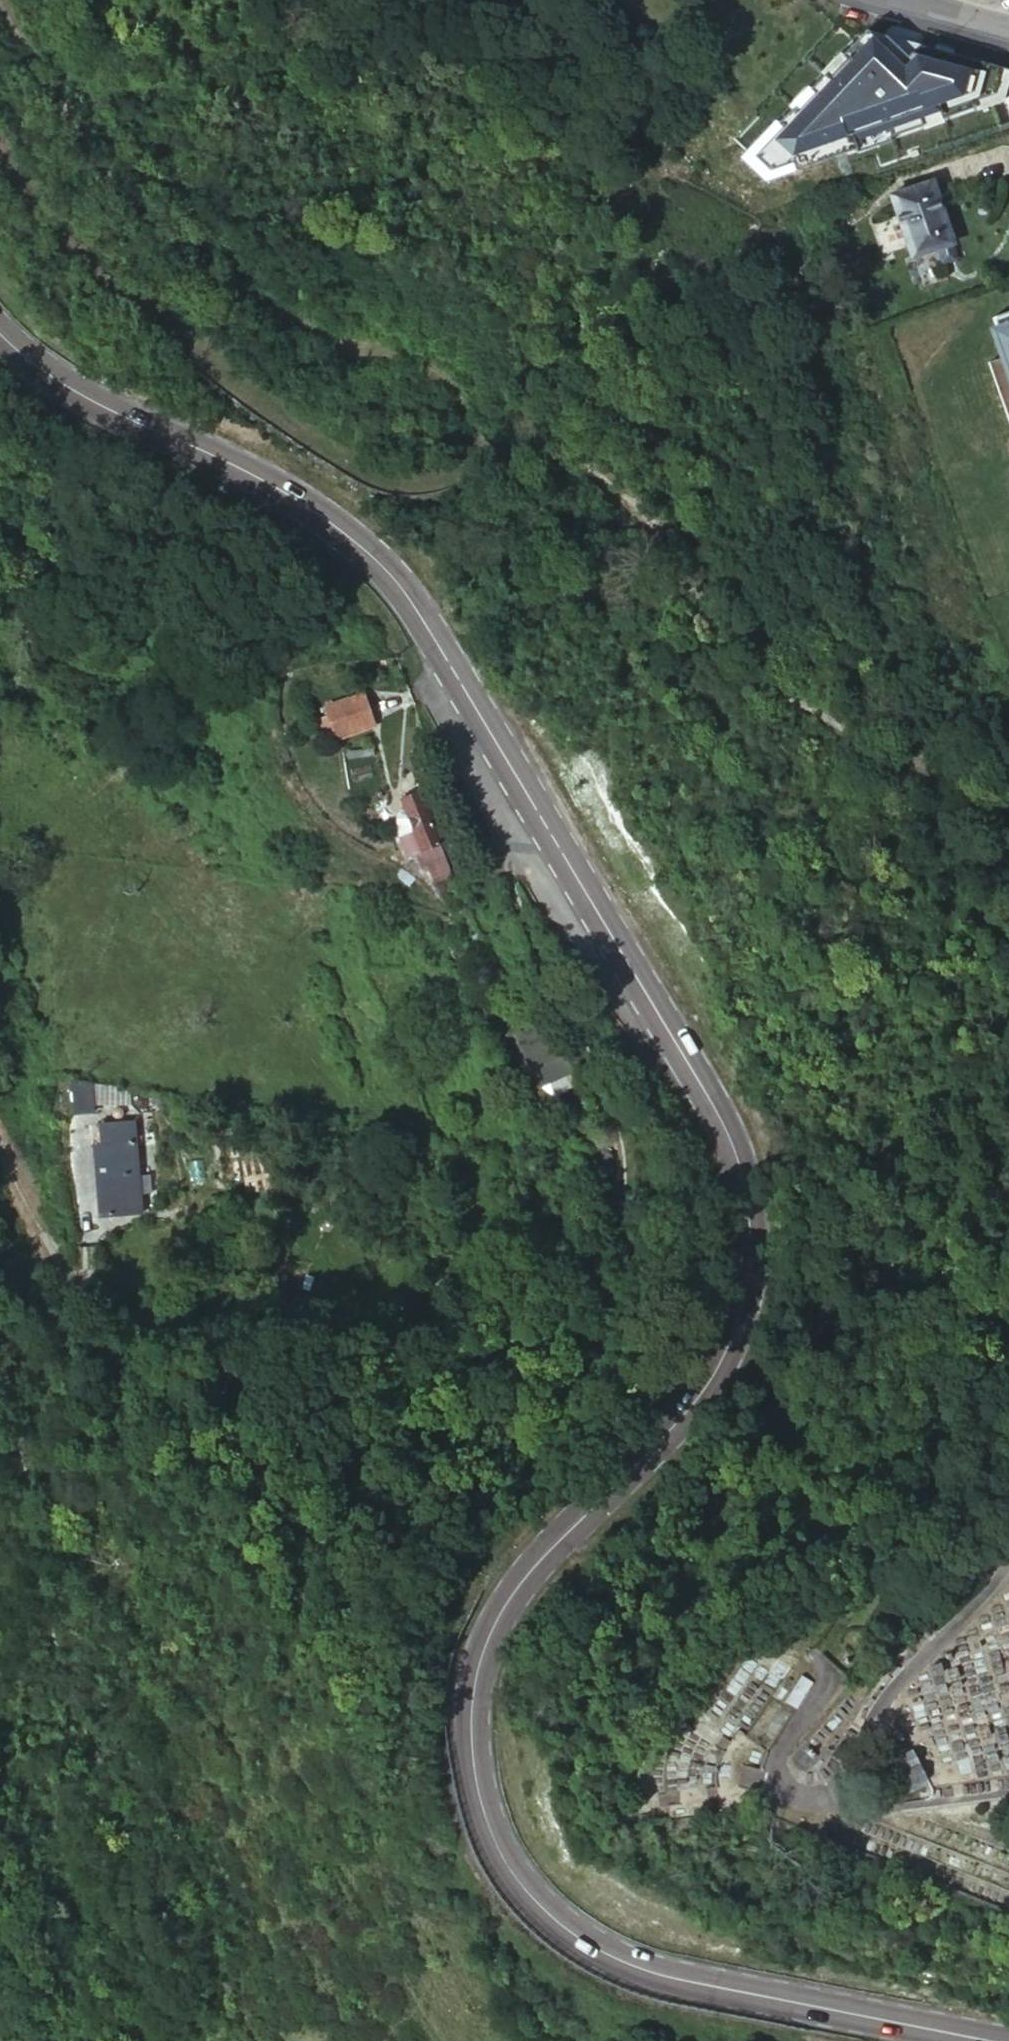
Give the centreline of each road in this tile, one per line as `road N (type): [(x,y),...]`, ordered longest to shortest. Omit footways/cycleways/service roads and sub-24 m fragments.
road 1 (primary): [(1005,2040),(657,1974),(555,1921),(505,1859),(482,1803),(473,1746),(484,1654),(531,1572),(711,1382),(748,1273),(747,1215),(731,1136),(397,582),(290,497),(77,394),(0,335)]

